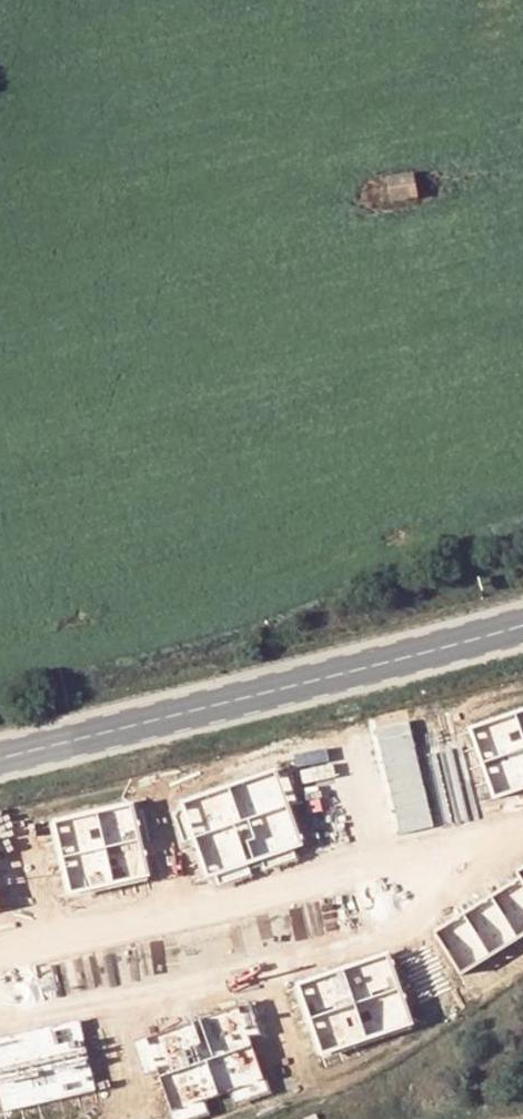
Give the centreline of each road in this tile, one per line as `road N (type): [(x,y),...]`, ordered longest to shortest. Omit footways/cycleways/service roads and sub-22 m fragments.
road 1 (tertiary): [(522,627),(41,750)]
road 2 (residential): [(0,955),(68,942),(141,955),(394,866)]
road 3 (residential): [(394,866),(522,820)]

